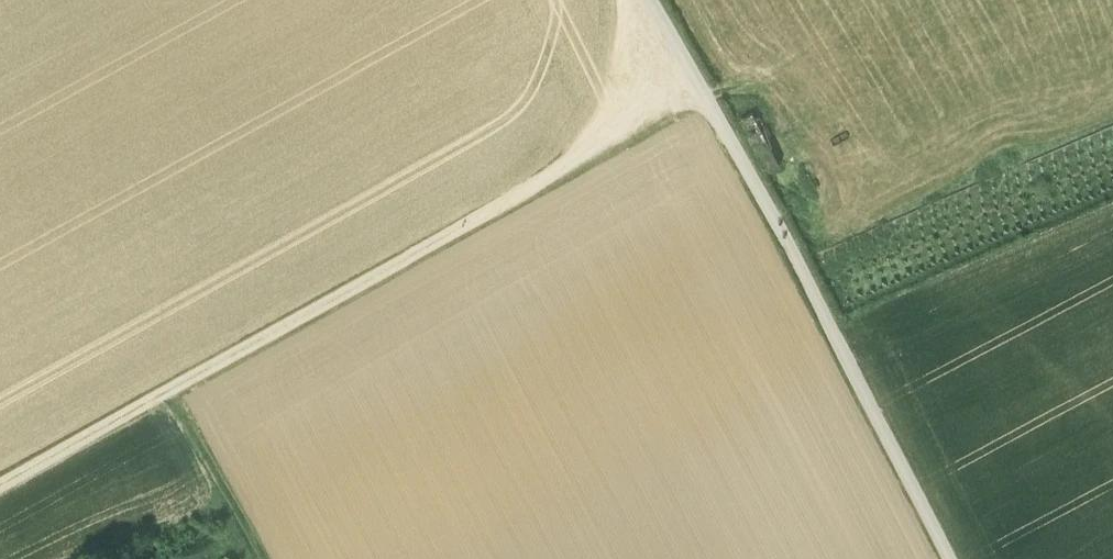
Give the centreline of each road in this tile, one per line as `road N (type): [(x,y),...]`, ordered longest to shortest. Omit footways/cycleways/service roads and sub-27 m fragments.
road 1 (track): [(705,92),(0,476)]
road 2 (unclassified): [(953,558),(777,219),(651,0)]
road 3 (track): [(258,558),(165,386)]

